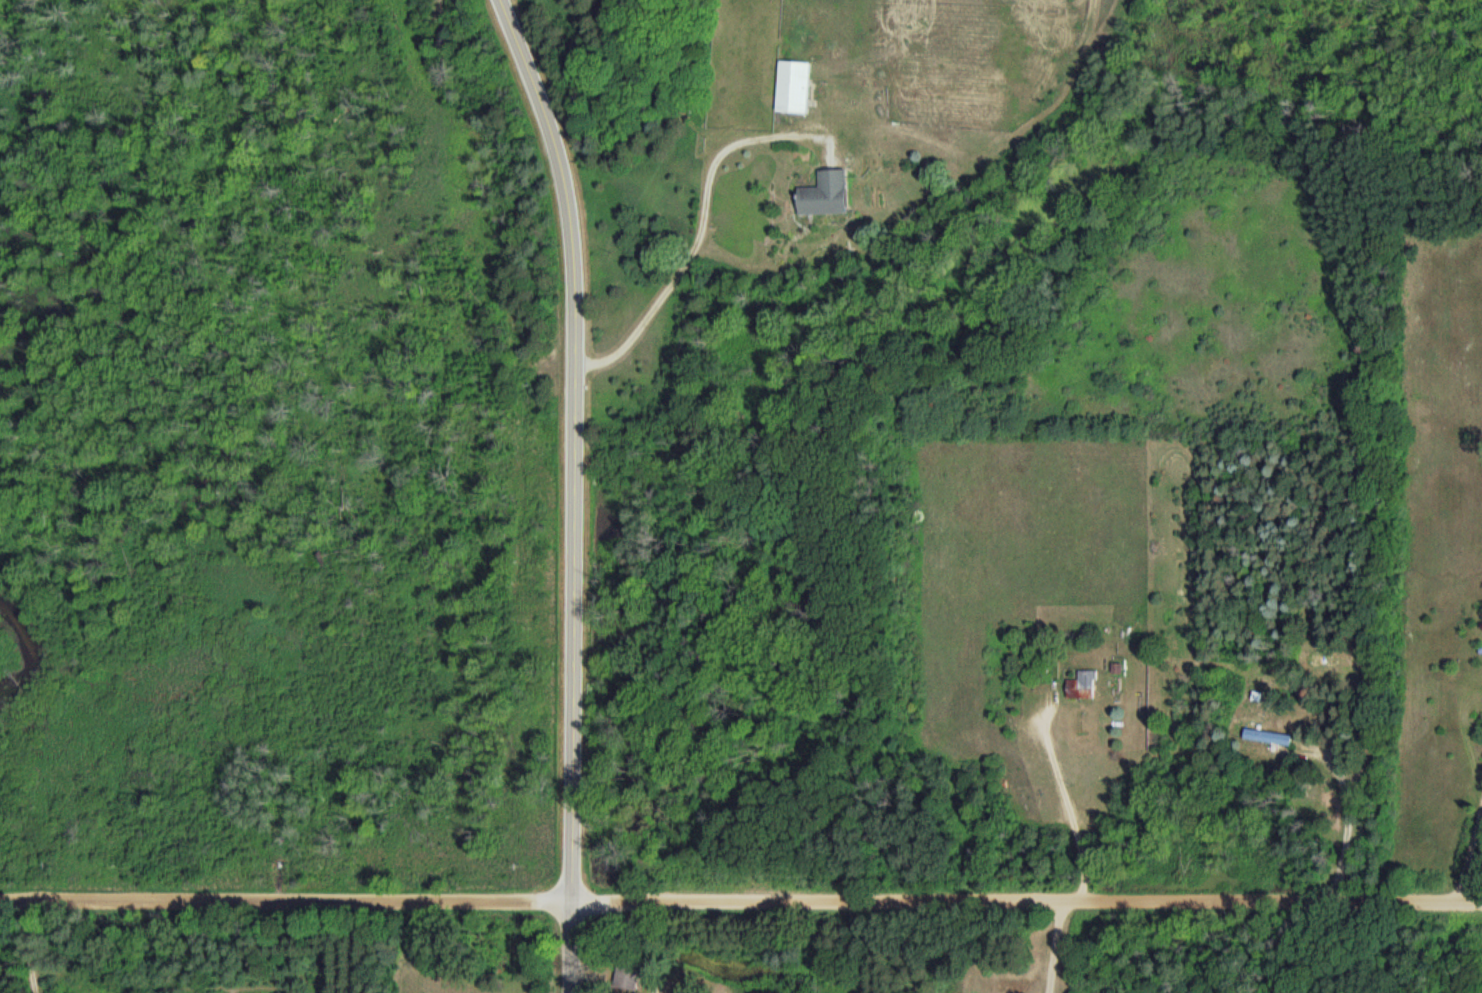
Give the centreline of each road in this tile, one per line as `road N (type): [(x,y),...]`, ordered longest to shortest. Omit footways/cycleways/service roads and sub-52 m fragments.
road 1 (residential): [(1481,902),(0,897)]
road 2 (tertiary): [(569,992),(575,292),(549,119),(500,0)]

